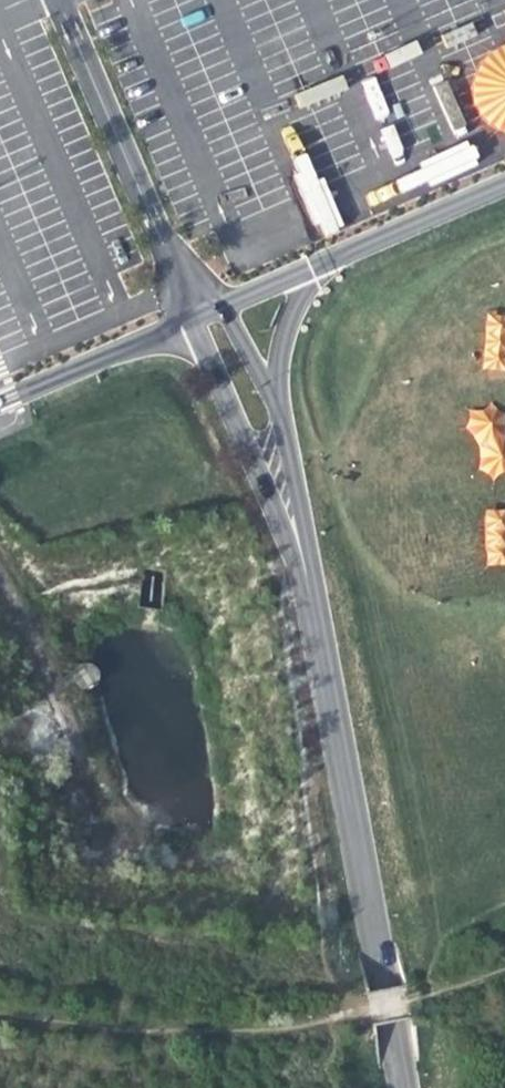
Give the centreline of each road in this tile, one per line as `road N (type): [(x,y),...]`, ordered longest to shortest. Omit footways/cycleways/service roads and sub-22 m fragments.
road 1 (unclassified): [(312,606),(407,1087)]
road 2 (track): [(0,1013),(237,1031),(413,1001)]
road 3 (unclassified): [(192,319),(53,0)]
road 4 (residential): [(192,319),(312,606)]
road 5 (unclassified): [(0,403),(192,319)]

